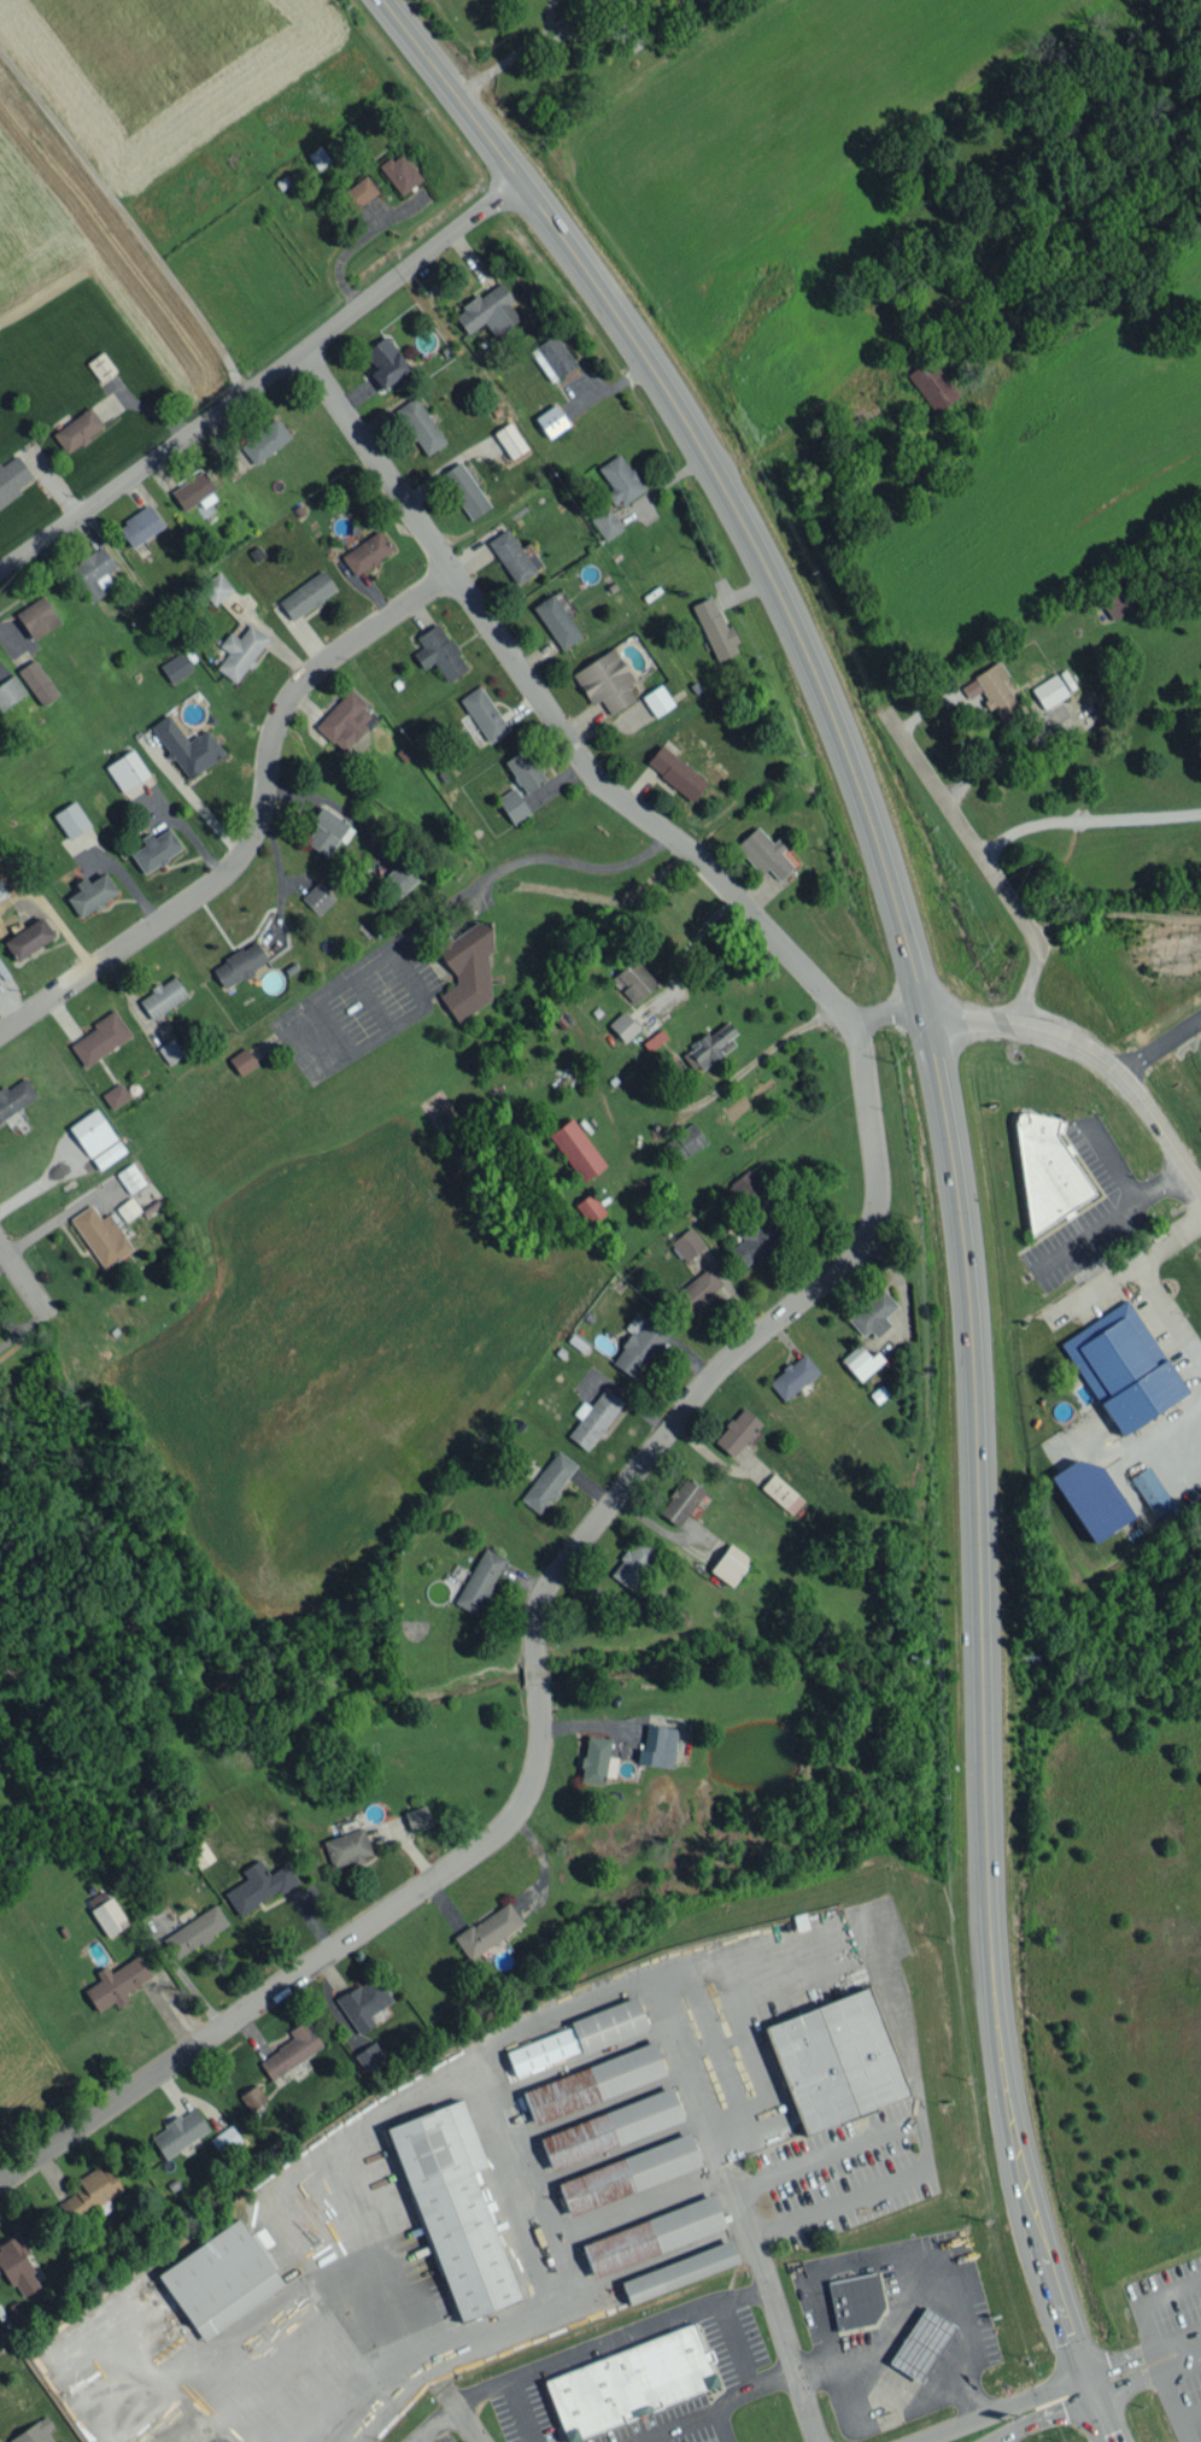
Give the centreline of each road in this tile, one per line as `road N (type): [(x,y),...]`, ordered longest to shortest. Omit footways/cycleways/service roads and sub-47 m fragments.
road 1 (secondary): [(1118,2441),(1079,2359),(1035,2221),(1002,2062),(969,1300),(941,1073),(901,913),(836,722),(748,528),(623,322),(383,0)]
road 2 (residential): [(851,1026),(875,1195),(872,1229),(860,1249),(715,1372),(540,1595),(532,1627),(534,1741),(527,1787),(511,1817),(410,1898),(0,2185)]
road 3 (residential): [(300,351),(609,791),(707,868),(851,1026)]
road 4 (residential): [(451,575),(328,661),(283,707),(248,839),(225,876),(0,1032)]
road 5 (residential): [(0,573),(523,183)]
road 6 (residential): [(925,1017),(1003,1021),(1079,1043),(1136,1089),(1200,1185)]
road 7 (residential): [(815,2441),(725,2167)]
road 8 (residential): [(1090,2384),(1060,2385),(909,2441)]
road 9 (residential): [(978,2441),(1071,2406),(1090,2384)]

